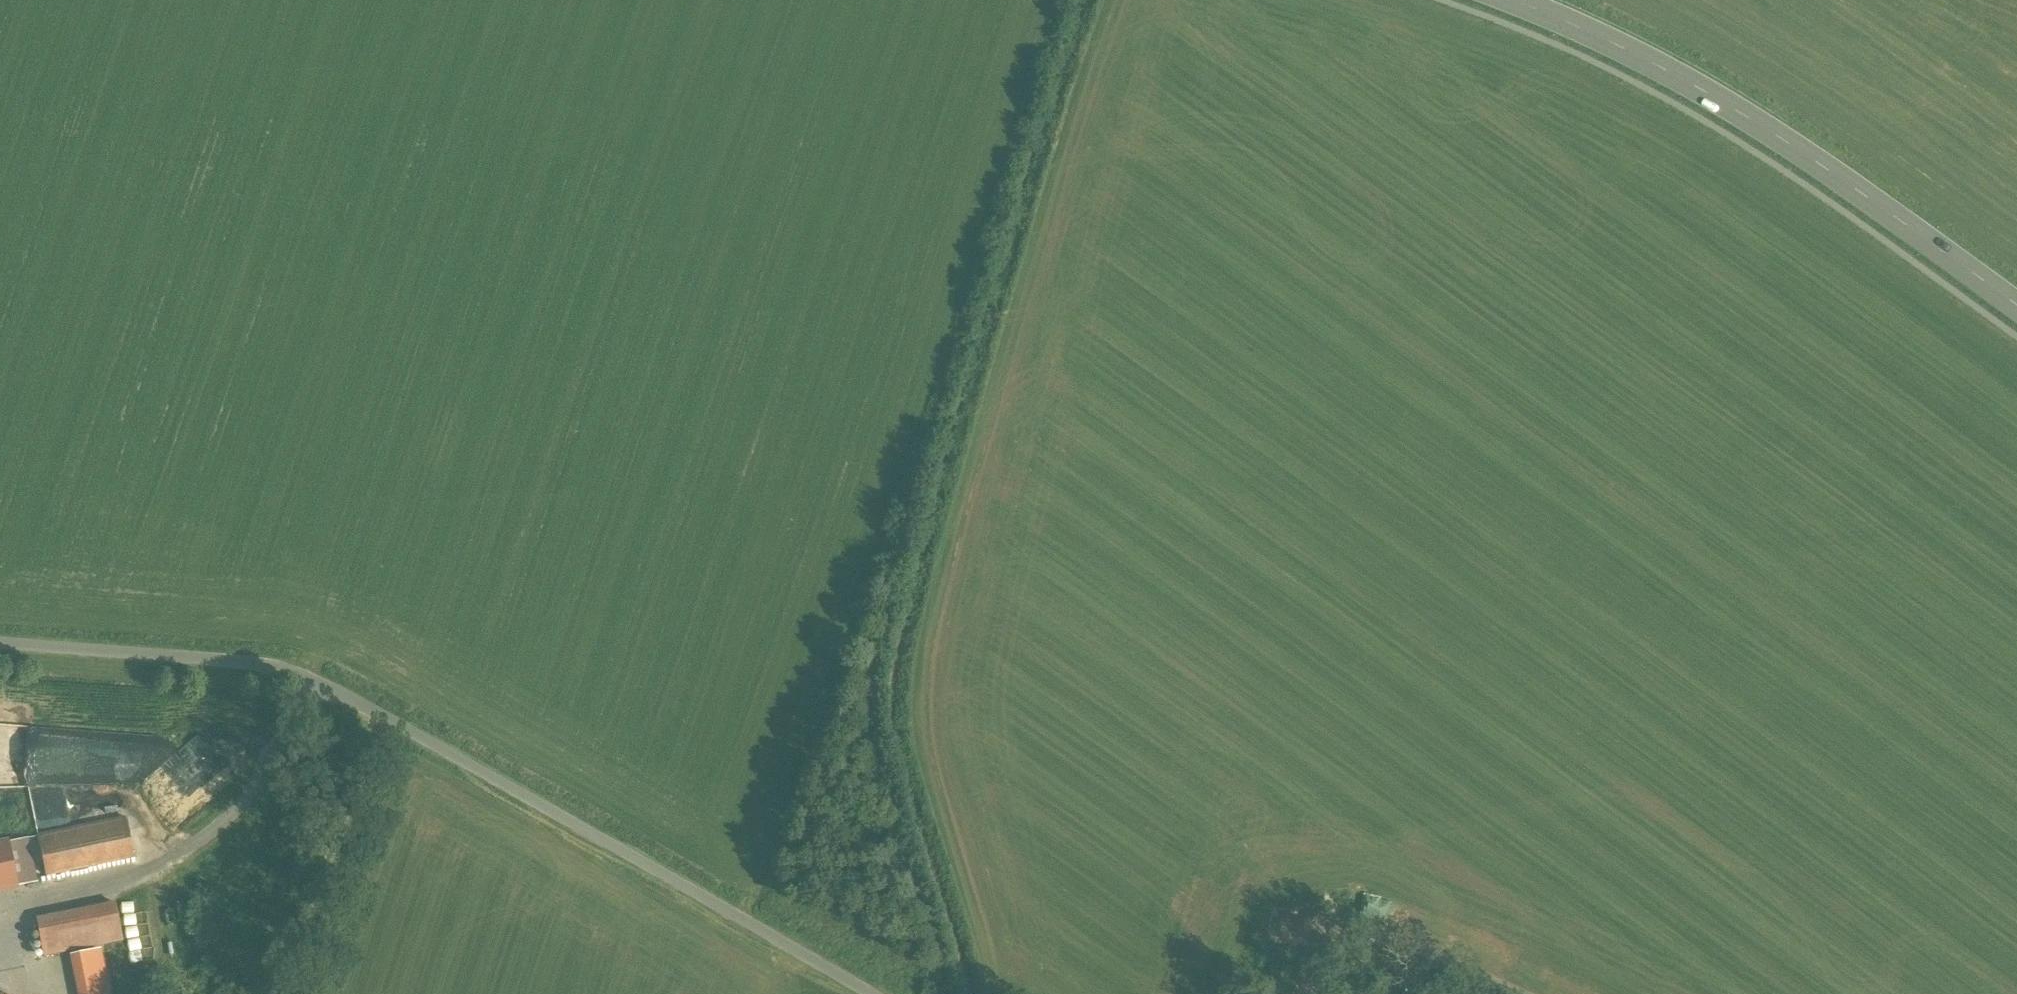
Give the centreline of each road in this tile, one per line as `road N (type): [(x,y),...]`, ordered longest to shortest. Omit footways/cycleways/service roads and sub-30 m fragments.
road 1 (unclassified): [(0,646),(285,675),(490,780),(864,993)]
road 2 (tertiary): [(1503,0),(1652,64),(1773,137),(2016,309)]
road 3 (track): [(1527,993),(1434,950),(1400,948),(1385,954),(1358,993)]

